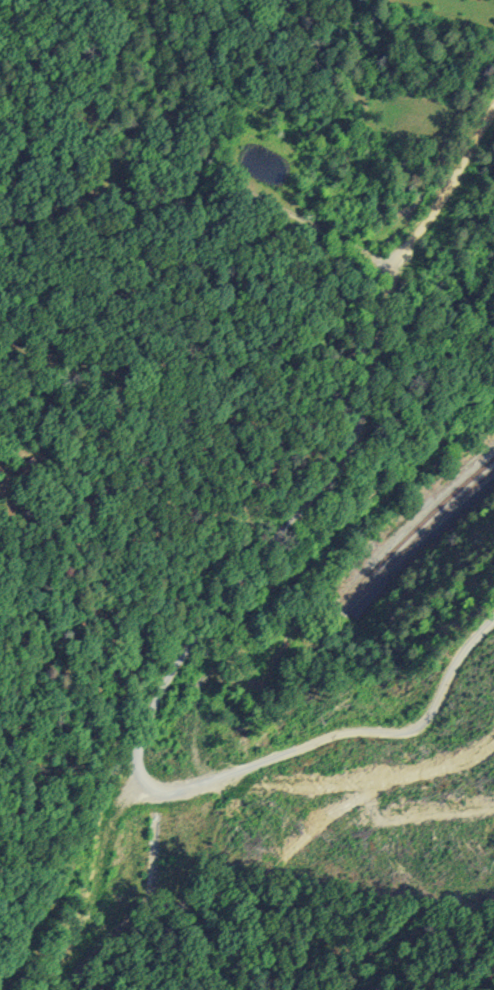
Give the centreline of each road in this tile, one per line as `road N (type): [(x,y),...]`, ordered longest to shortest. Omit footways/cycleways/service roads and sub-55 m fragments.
road 1 (residential): [(390,277),(349,448),(166,686),(136,778),(148,793),(178,795),(335,736),(421,734),(463,650),(493,617)]
road 2 (residential): [(0,139),(185,167),(311,225),(390,277)]
road 3 (track): [(139,784),(104,843),(91,909),(39,989)]

